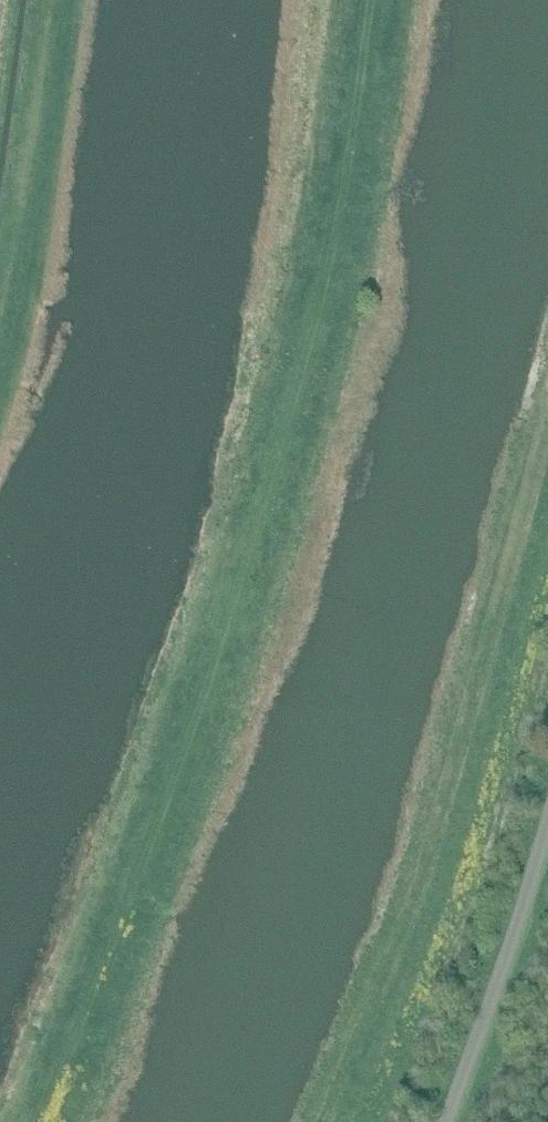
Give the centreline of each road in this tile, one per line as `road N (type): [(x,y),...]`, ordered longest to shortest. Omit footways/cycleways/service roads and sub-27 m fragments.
road 1 (track): [(60,0),(0,340)]
road 2 (unclassified): [(447,1121),(547,819)]

